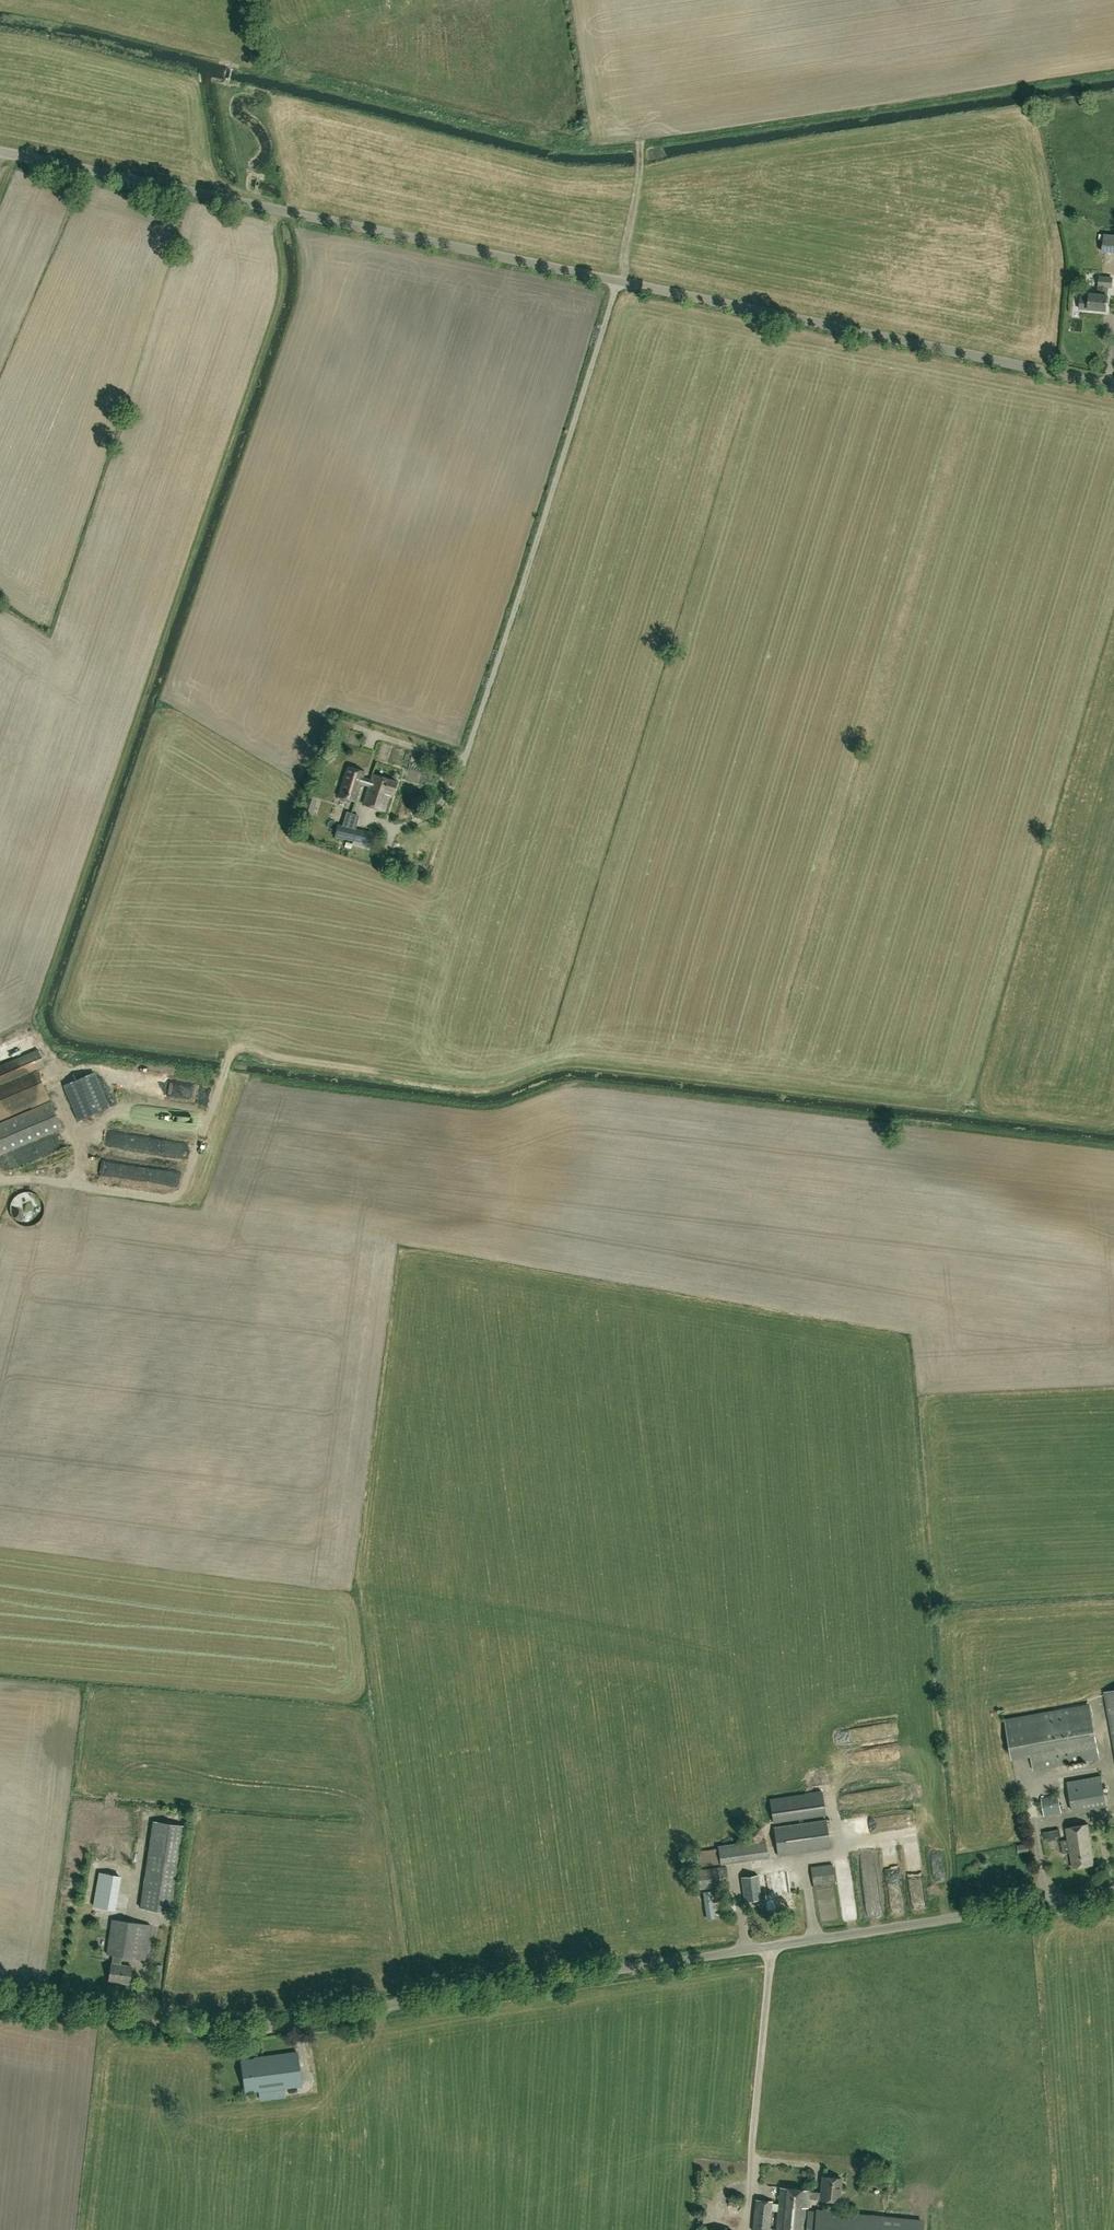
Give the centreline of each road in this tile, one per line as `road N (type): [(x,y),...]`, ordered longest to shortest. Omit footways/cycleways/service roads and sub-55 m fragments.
road 1 (unclassified): [(1113,386),(0,152)]
road 2 (unclassified): [(775,1943),(228,2025),(170,2023),(0,1991)]
road 3 (unclassified): [(775,1943),(1113,1891)]

